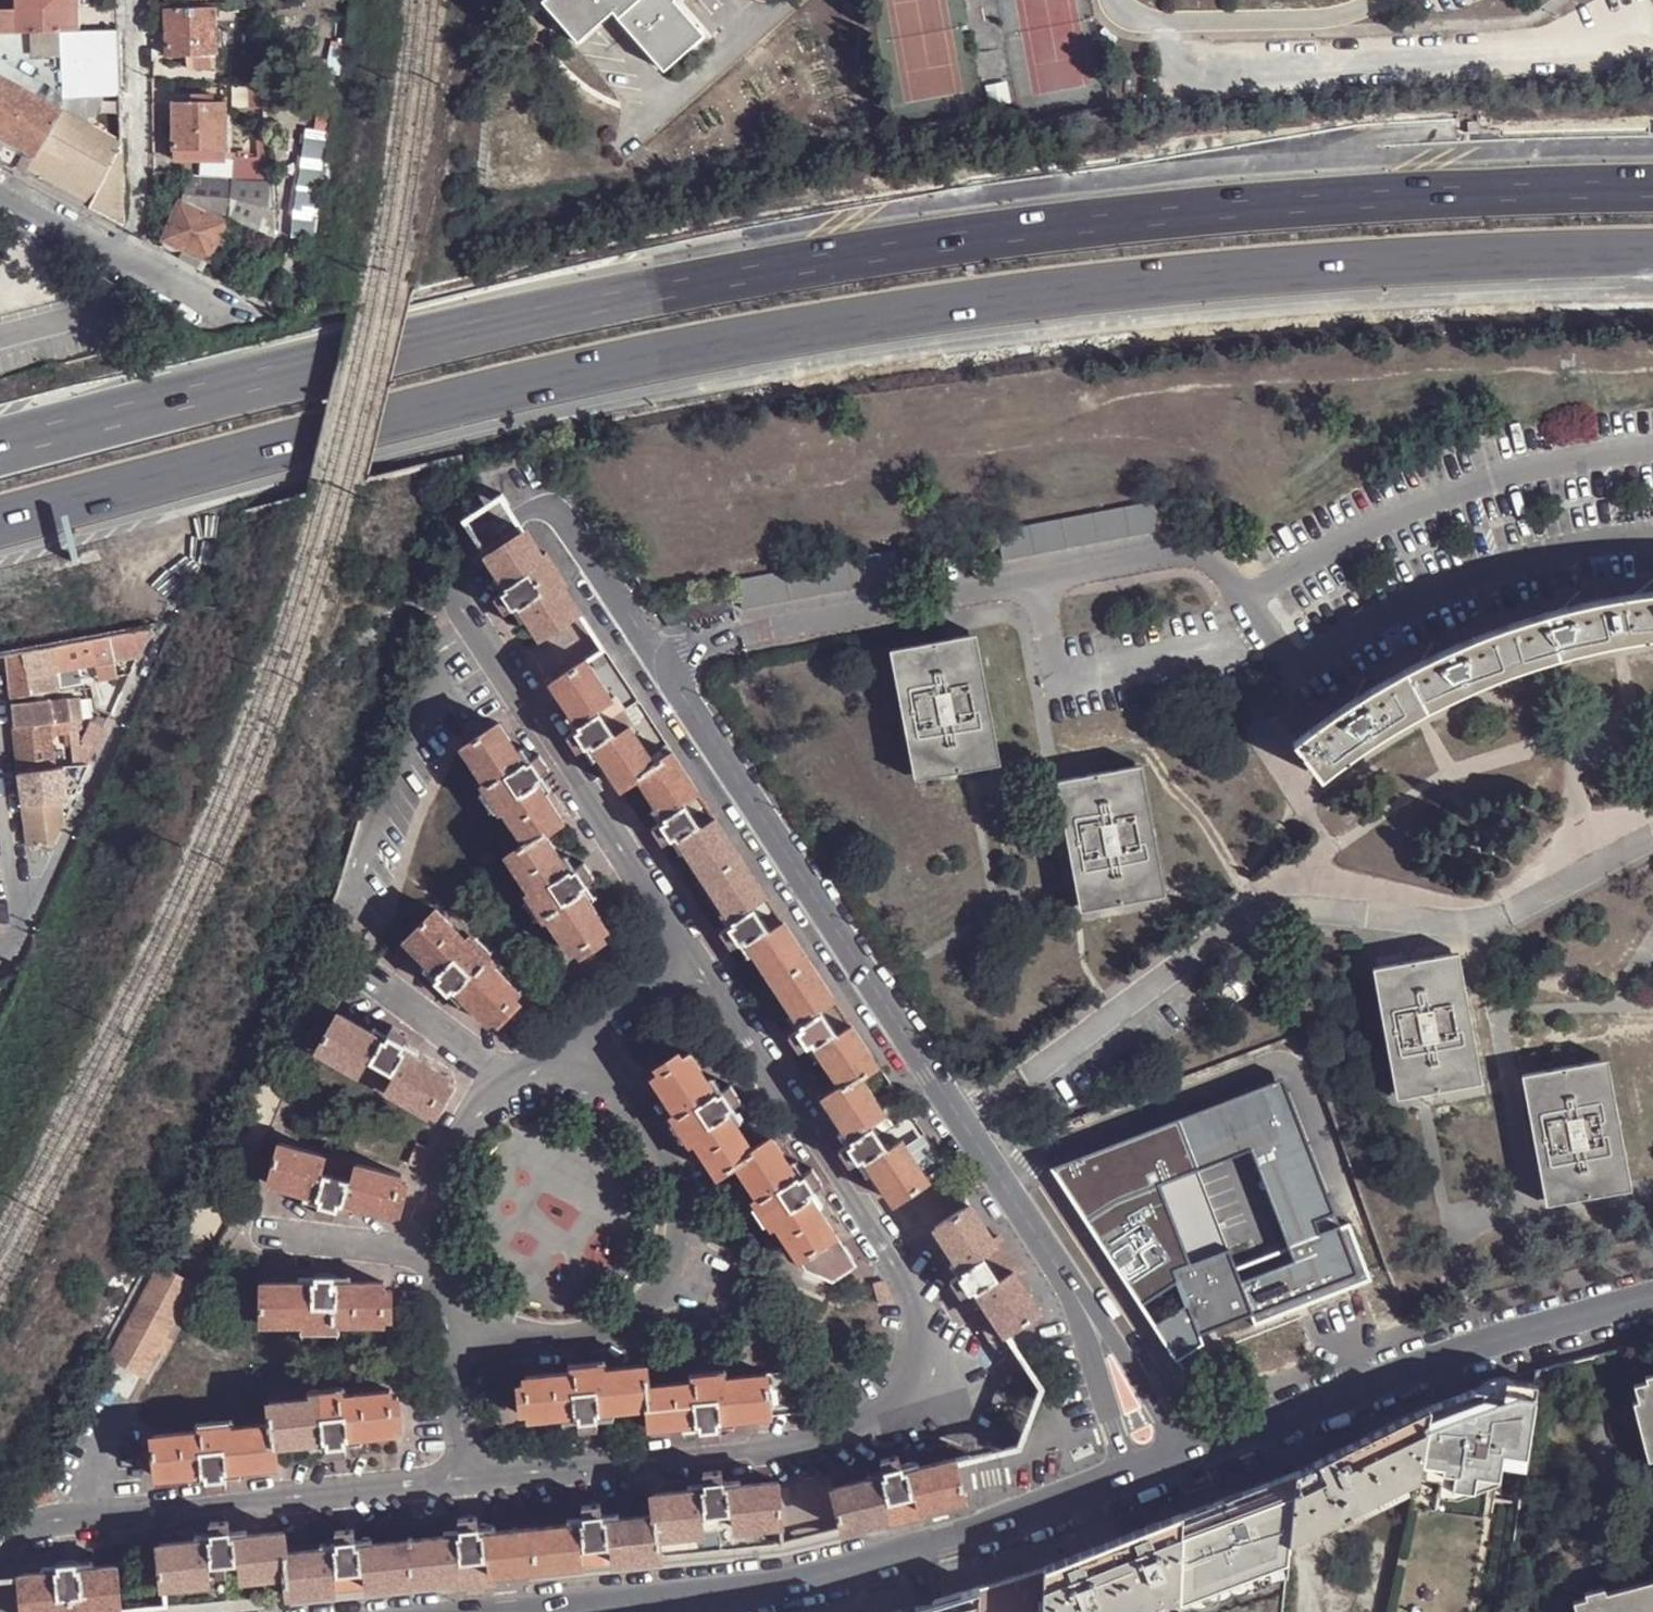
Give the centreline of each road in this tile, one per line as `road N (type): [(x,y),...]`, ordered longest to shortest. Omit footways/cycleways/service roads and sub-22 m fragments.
road 1 (motorway): [(1652,182),(1417,183),(1056,216),(749,264),(526,311),(0,446)]
road 2 (motorway): [(0,523),(554,383),(1026,300),(1383,264),(1652,260)]
road 3 (residential): [(544,506),(1059,1274),(1169,1463)]
road 4 (tertiary): [(584,1611),(743,1593),(948,1544),(1169,1463)]
road 5 (tertiary): [(1169,1463),(1484,1344),(1652,1297)]
road 6 (residential): [(159,636),(20,950)]
road 7 (residential): [(0,194),(231,319)]
road 8 (residential): [(0,800),(20,950)]

